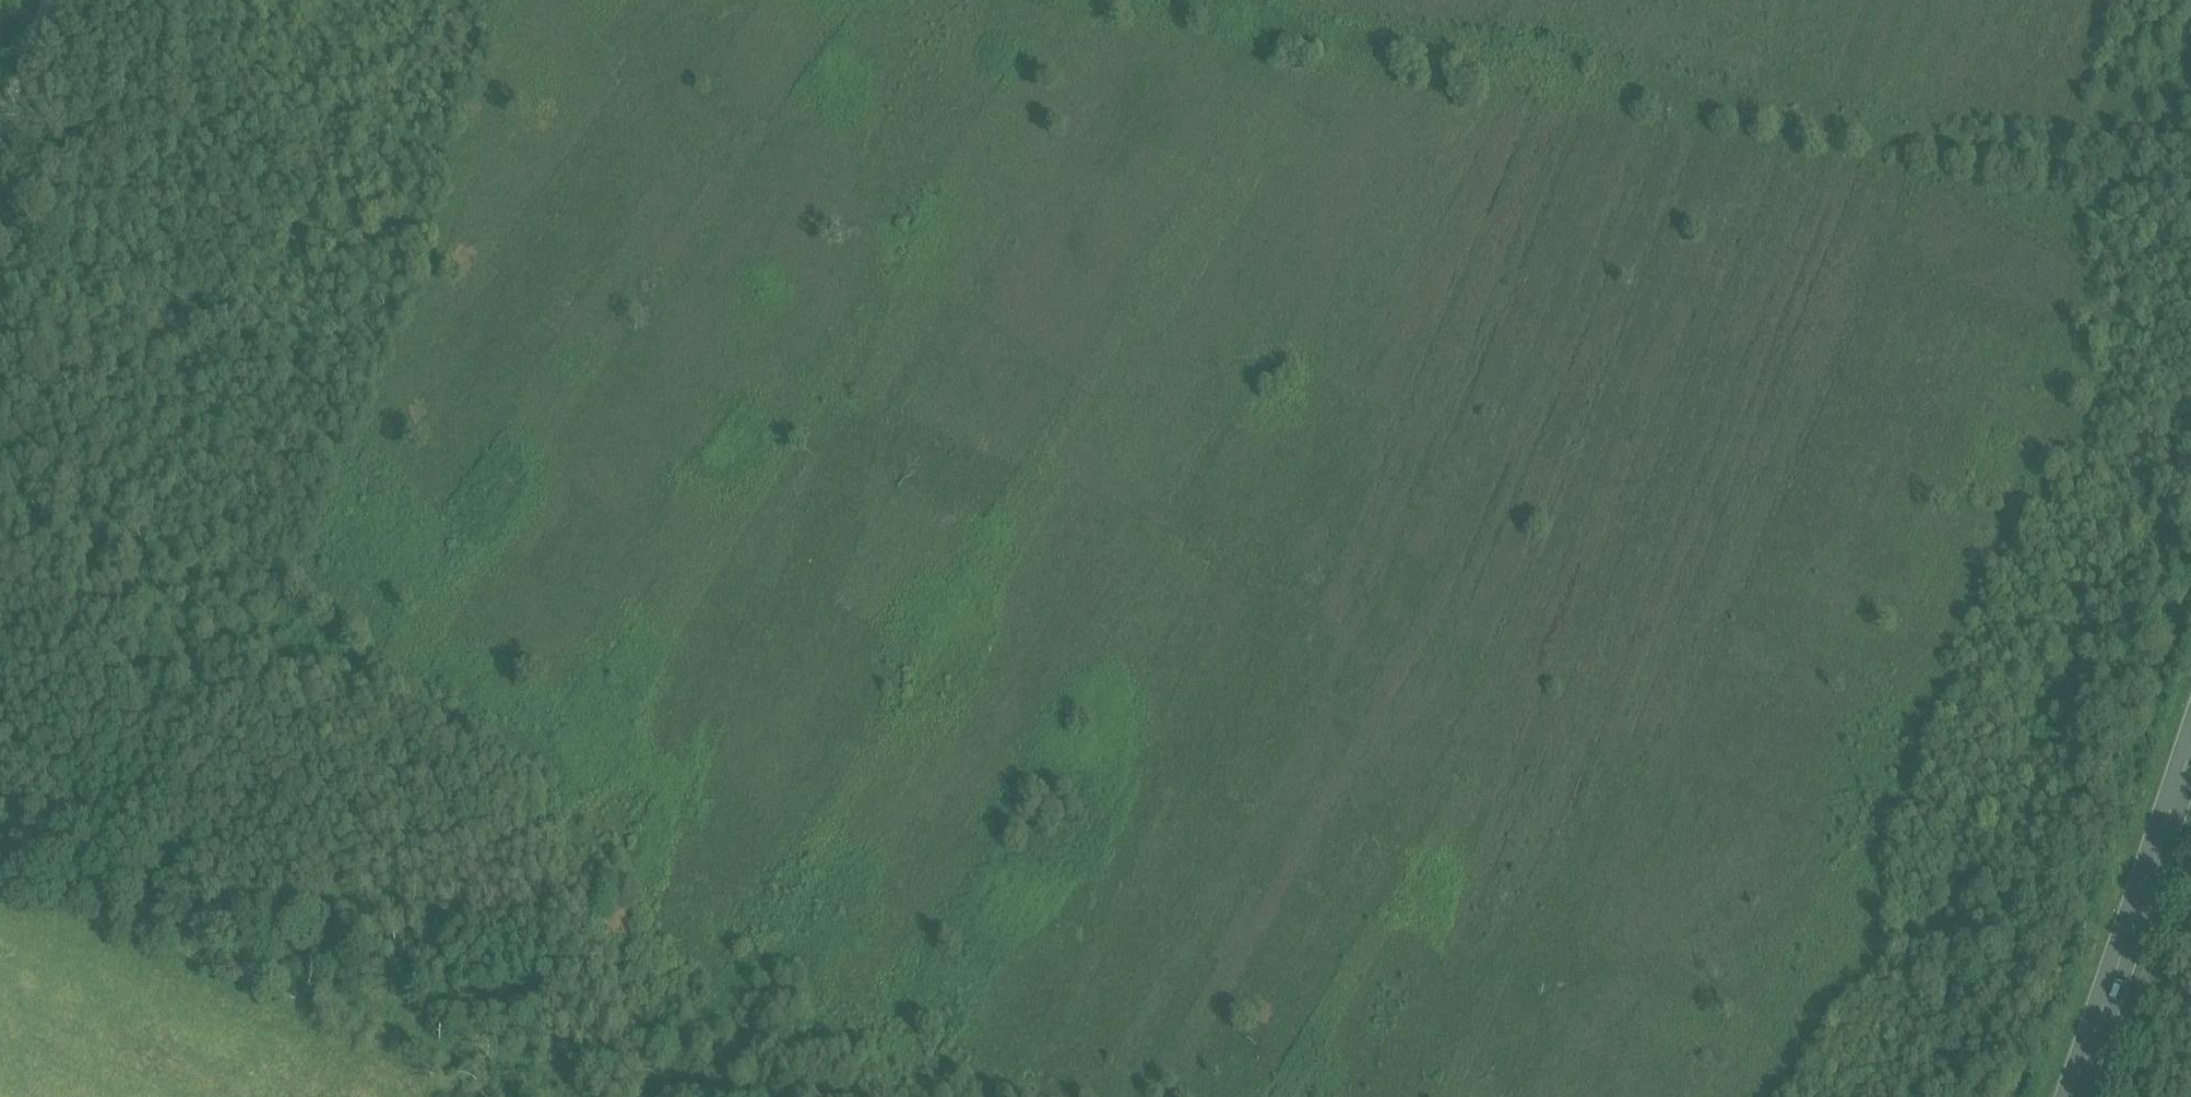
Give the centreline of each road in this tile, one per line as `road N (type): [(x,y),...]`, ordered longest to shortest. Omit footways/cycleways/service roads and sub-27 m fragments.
road 1 (primary): [(2065,1096),(2190,703)]
road 2 (track): [(47,0),(0,130)]

